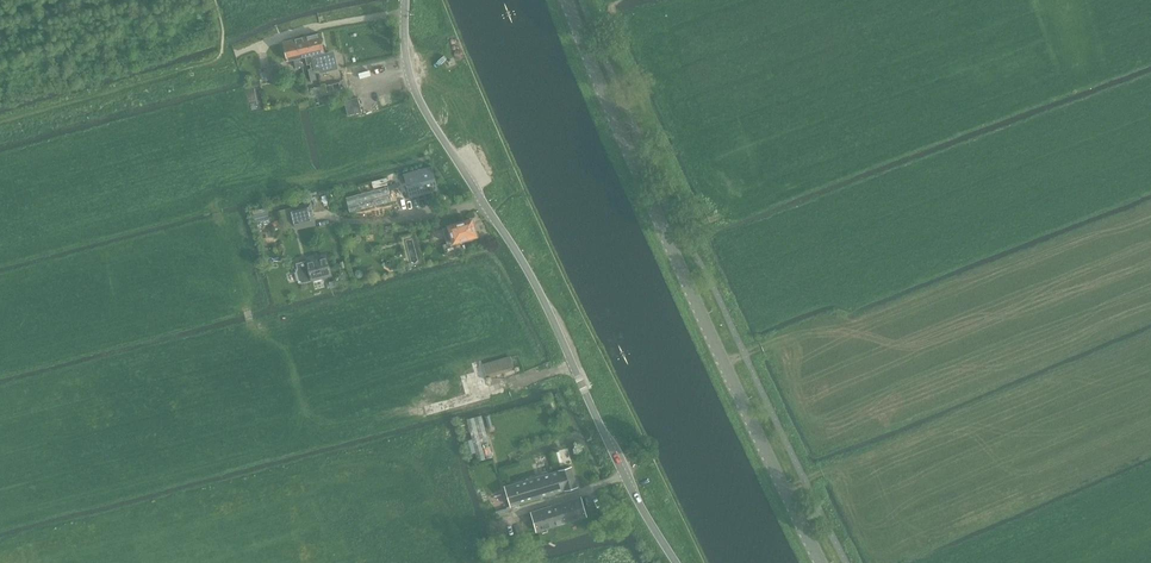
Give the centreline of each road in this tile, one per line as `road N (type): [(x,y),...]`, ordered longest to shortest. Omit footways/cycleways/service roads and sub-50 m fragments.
road 1 (unclassified): [(676,562),(620,467),(527,268),(423,114),(406,59),(405,0)]
road 2 (tertiary): [(820,562),(667,237),(566,0)]
road 3 (track): [(427,410),(573,364)]

